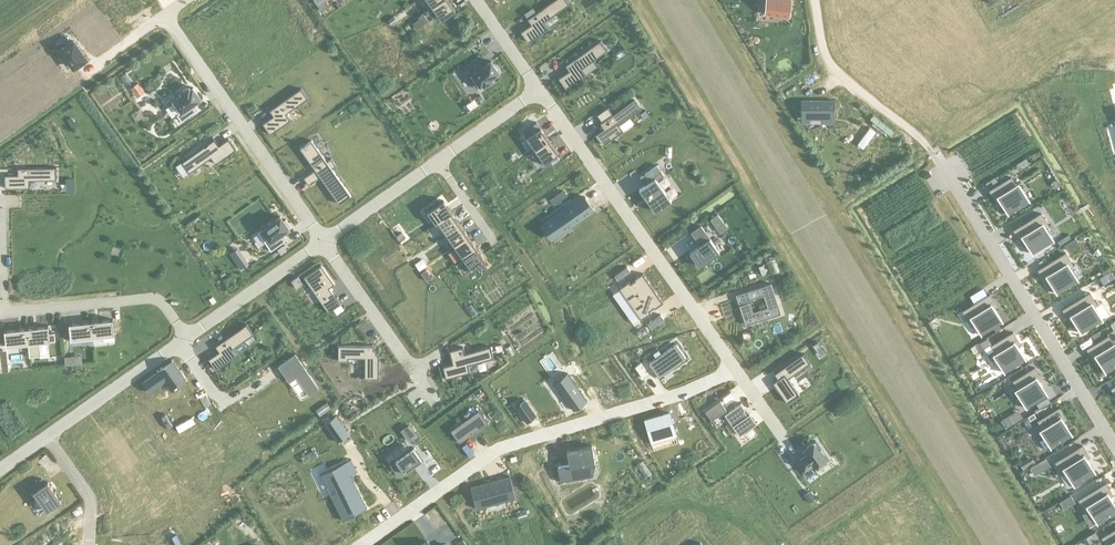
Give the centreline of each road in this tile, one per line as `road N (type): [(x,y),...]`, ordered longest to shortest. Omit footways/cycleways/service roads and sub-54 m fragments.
road 1 (residential): [(813,0),(825,56),(939,155),(1114,446)]
road 2 (residential): [(734,368),(495,450),(359,544)]
road 3 (residential): [(538,90),(734,368)]
road 4 (residential): [(2,207),(8,308),(150,297),(187,337)]
road 5 (residential): [(161,12),(324,242)]
road 6 (residential): [(435,401),(324,242)]
road 7 (residential): [(324,242),(187,337)]
road 8 (residential): [(179,342),(46,435)]
road 9 (residential): [(438,162),(324,242)]
road 10 (residential): [(88,544),(92,500),(46,435)]
road 11 (residential): [(538,90),(438,162)]

